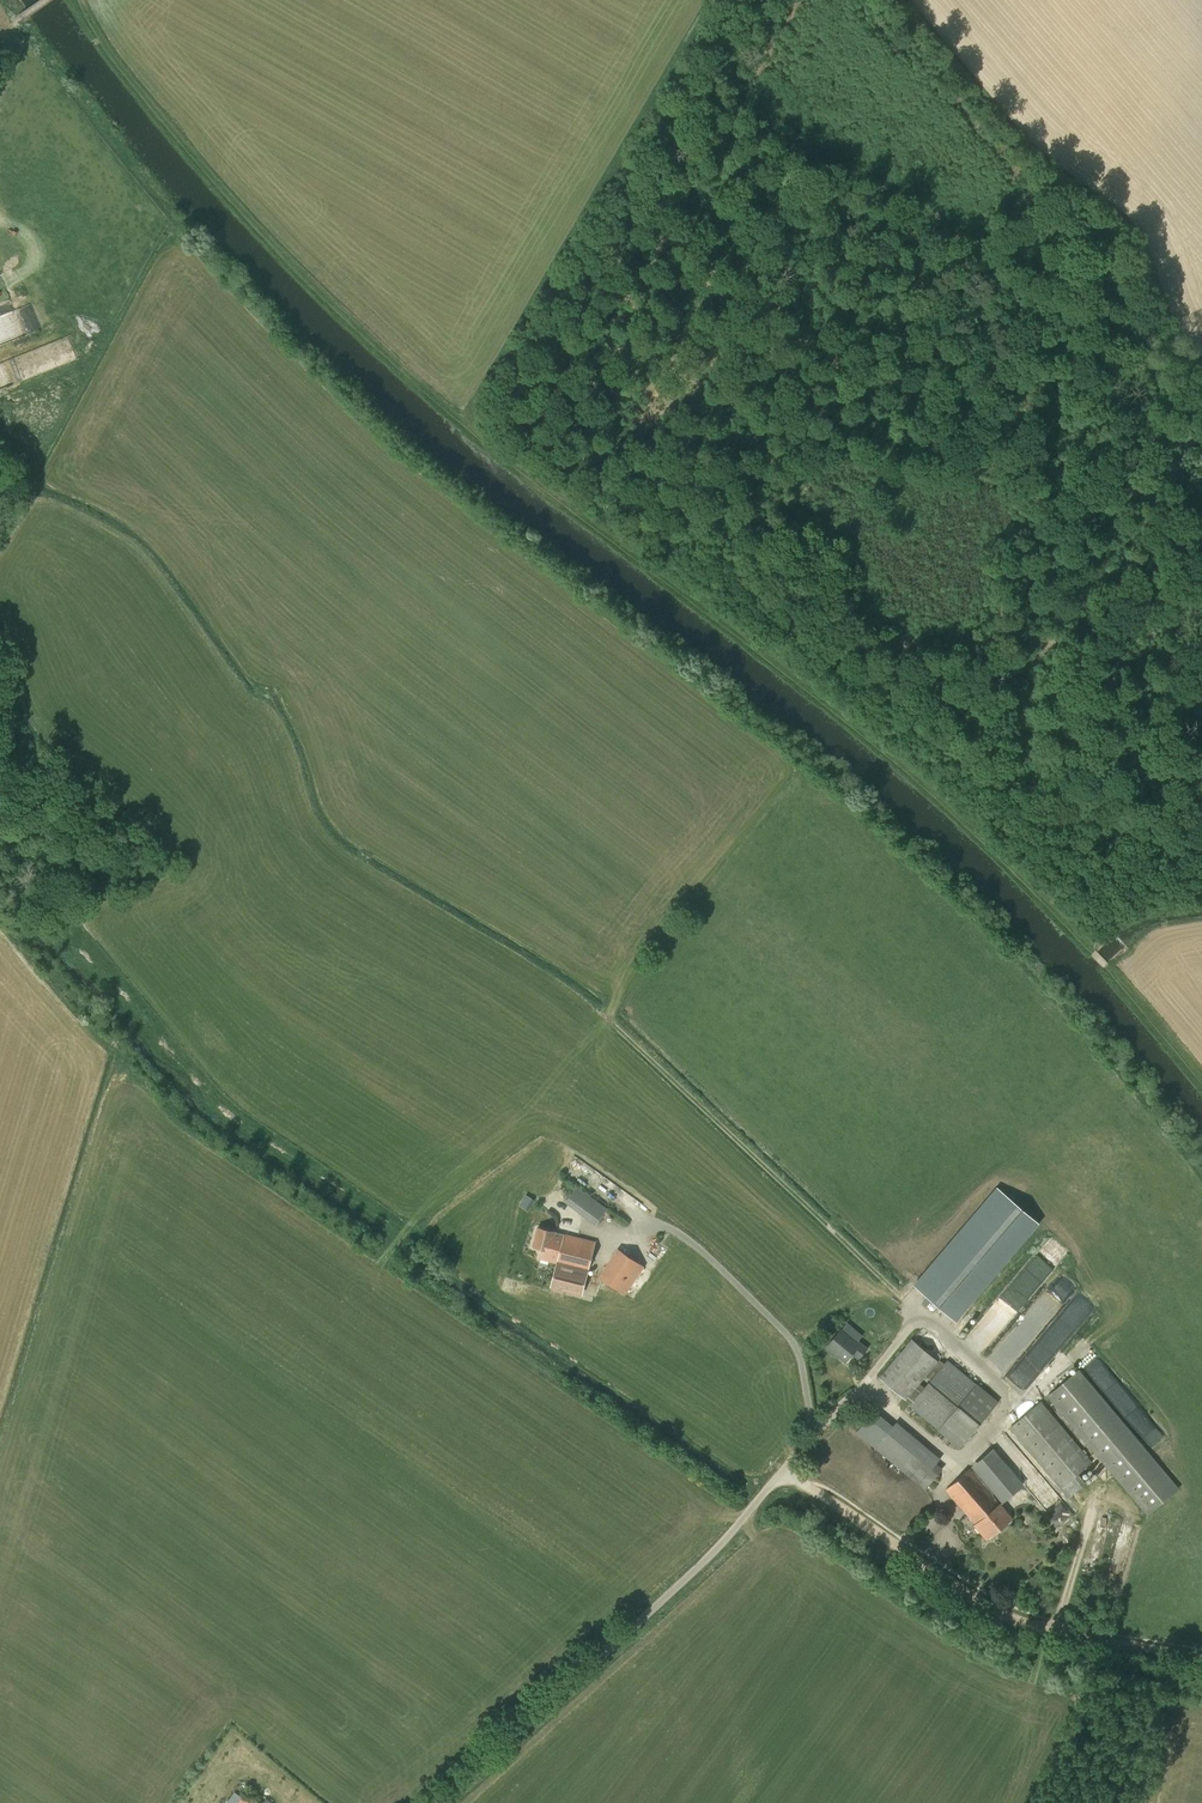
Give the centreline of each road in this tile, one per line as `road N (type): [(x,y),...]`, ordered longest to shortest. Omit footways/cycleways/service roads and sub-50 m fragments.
road 1 (unclassified): [(443,1802),(679,1588),(784,1470)]
road 2 (track): [(784,1470),(1009,1620),(1201,1661)]

